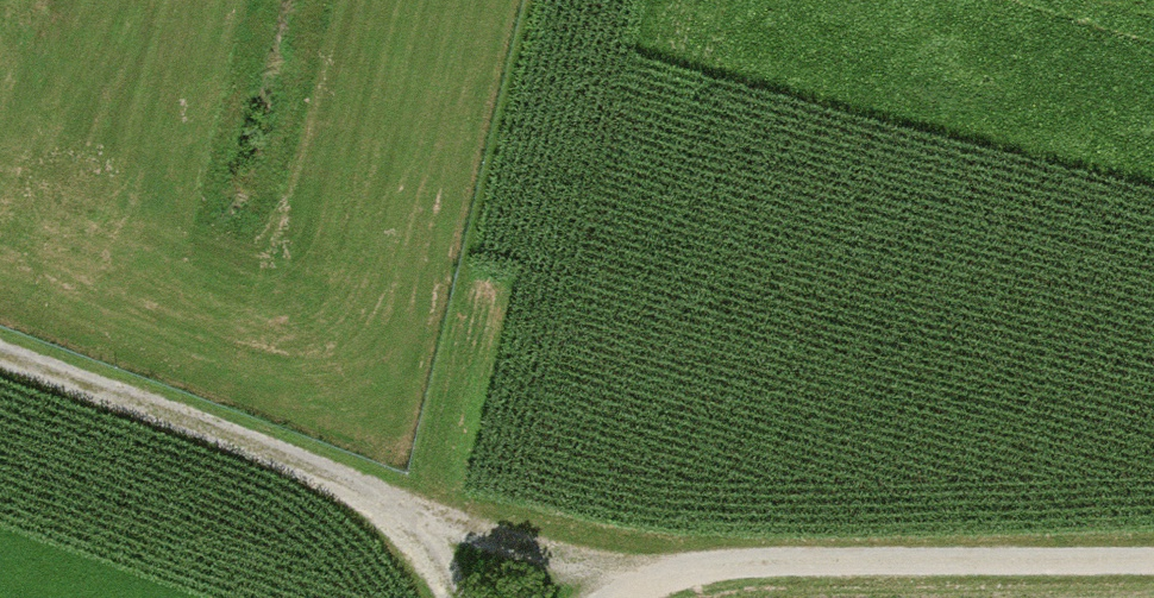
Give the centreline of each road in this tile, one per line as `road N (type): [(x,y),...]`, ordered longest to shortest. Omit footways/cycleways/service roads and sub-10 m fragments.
road 1 (track): [(607,597),(633,583),(709,565),(1153,560)]
road 2 (track): [(460,597),(439,549),(383,498),(0,353)]
road 3 (track): [(383,498),(475,534),(591,564),(709,565)]

